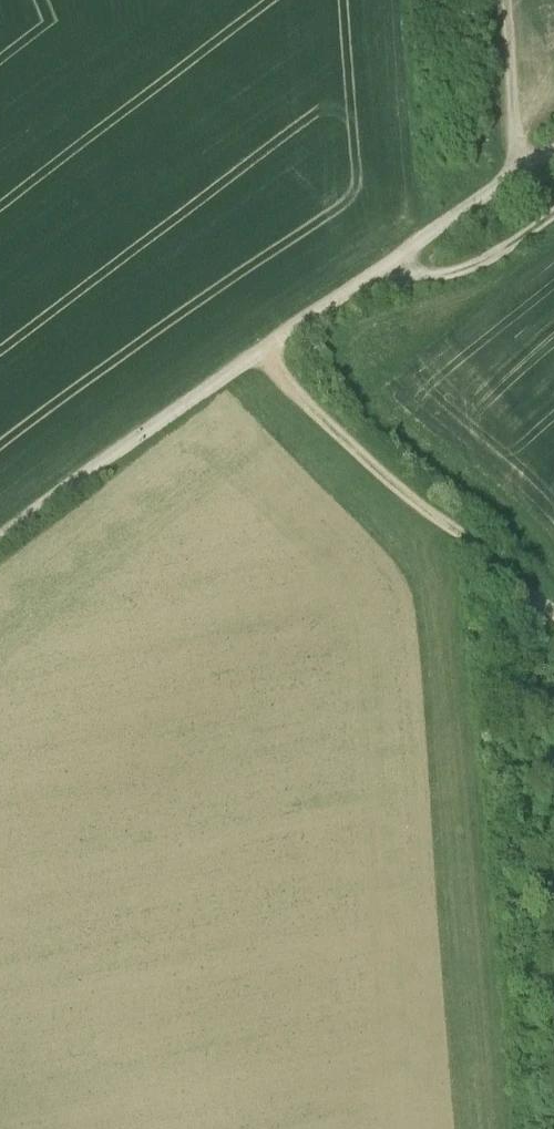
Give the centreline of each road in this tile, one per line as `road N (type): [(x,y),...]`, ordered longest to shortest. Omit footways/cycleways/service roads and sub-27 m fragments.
road 1 (unclassified): [(0,538),(553,152)]
road 2 (track): [(553,619),(386,470),(272,342)]
road 3 (track): [(553,213),(495,255),(381,270)]
road 4 (track): [(520,174),(506,0)]

